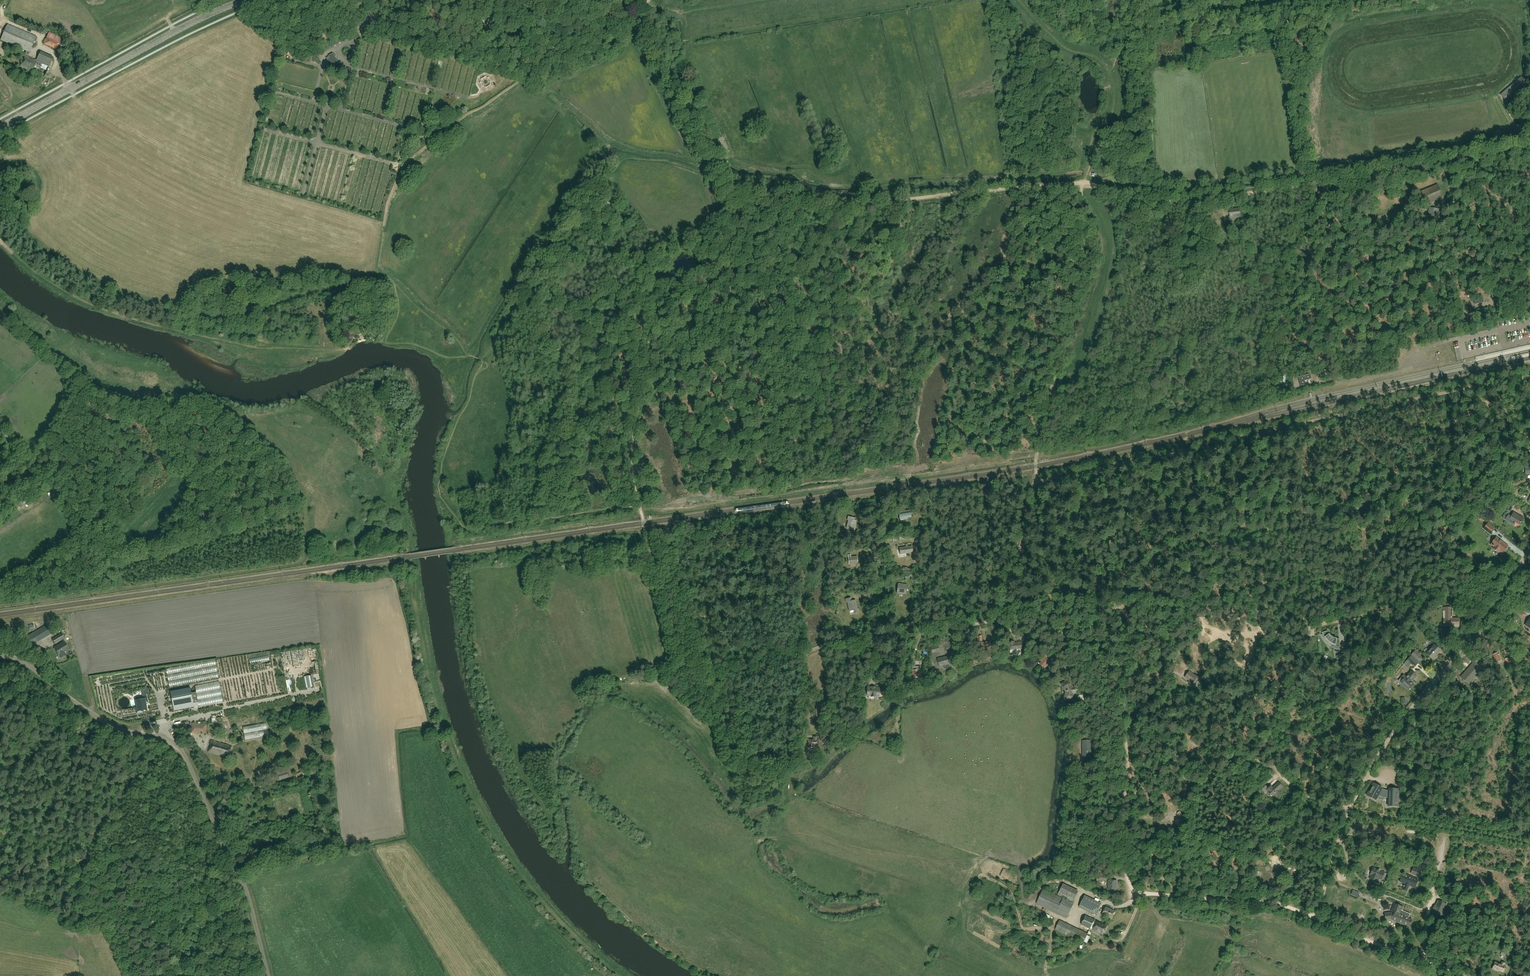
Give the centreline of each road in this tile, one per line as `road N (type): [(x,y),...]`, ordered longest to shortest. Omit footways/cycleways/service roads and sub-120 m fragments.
road 1 (track): [(1529,148),(1179,201),(1084,184)]
road 2 (unclassified): [(269,975),(248,897),(179,748),(118,729),(25,664),(0,656)]
road 3 (track): [(0,238),(62,290),(135,320),(251,346),(350,346),(364,332),(391,341)]
road 4 (track): [(1316,917),(1274,902),(1133,889),(1119,687)]
road 5 (track): [(735,208),(754,215),(1084,184)]
road 6 (track): [(640,505),(632,461),(649,345),(645,271),(669,248),(703,242),(735,208)]
road 7 (track): [(1036,483),(1084,246),(1084,184)]
road 8 (track): [(1036,483),(1312,423)]
road 9 (tertiary): [(0,127),(244,0)]
road 10 (residential): [(1393,732),(1490,614),(1529,548)]
road 11 (track): [(1306,629),(1392,609),(1407,600),(1418,574),(1442,563),(1502,597)]
road 12 (track): [(1312,423),(1529,374)]
road 13 (track): [(1088,165),(1095,134),(1116,112),(1110,72),(1097,57),(1063,47),(1021,0)]
road 14 (track): [(637,22),(735,208)]
road 15 (track): [(682,663),(694,670),(872,640)]
road 16 (track): [(482,22),(507,43),(580,41),(637,22)]
road 17 (track): [(640,505),(682,663)]
road 18 (track): [(1458,975),(1316,917)]
road 19 (track): [(1036,483),(1008,618)]
road 20 (track): [(1423,960),(1446,827)]
road 21 (track): [(872,640),(1005,618)]
road 22 (track): [(772,0),(683,12),(646,4)]
road 23 (track): [(648,545),(524,564)]

